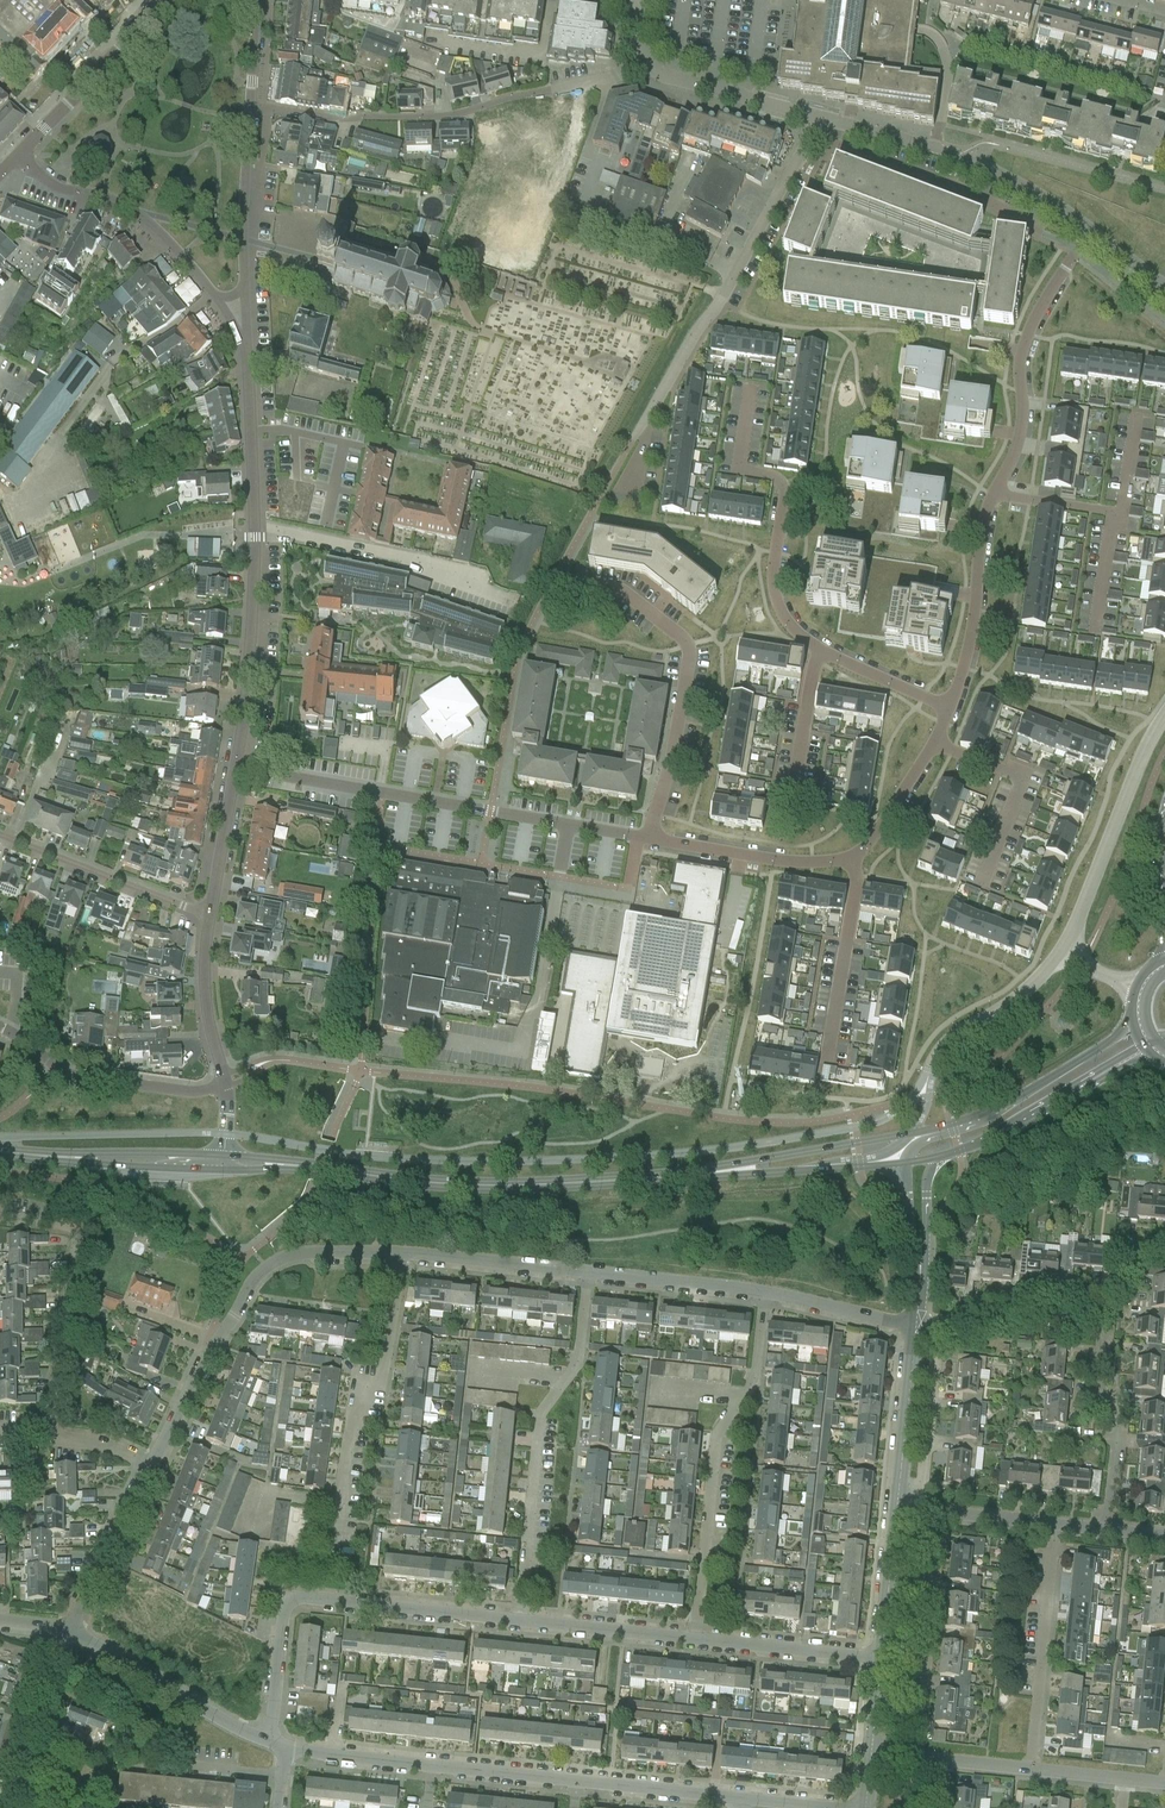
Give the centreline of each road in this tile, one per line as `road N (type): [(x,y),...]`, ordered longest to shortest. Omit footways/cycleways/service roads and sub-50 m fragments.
road 1 (residential): [(951,706),(975,606),(982,530),(1018,449),(1027,335),(1091,230)]
road 2 (secondary): [(286,1165),(512,1186),(731,1172)]
road 3 (residential): [(238,769),(255,536),(244,339)]
road 4 (residential): [(238,769),(645,836)]
road 5 (residential): [(249,105),(320,119),(447,117),(584,89),(646,60)]
road 6 (residential): [(645,836),(775,859),(851,856),(936,745),(951,706)]
road 7 (residential): [(266,1742),(284,1605),(298,1595),(518,1620)]
road 8 (residential): [(588,1271),(577,1363),(539,1416),(518,1620)]
road 9 (residential): [(763,1291),(753,1384),(716,1436),(695,1639)]
road 10 (residential): [(642,426),(741,262),(813,117)]
road 11 (residential): [(645,836),(674,746),(688,645),(620,591),(575,582)]
road 12 (residential): [(404,1251),(381,1378),(352,1417),(330,1553)]
road 13 (tertiary): [(1091,230),(958,157),(813,117)]
road 14 (residential): [(45,1436),(75,1230),(0,1217)]
road 15 (residential): [(951,706),(819,651),(786,620),(773,589),(777,553)]
road 16 (residential): [(17,153),(53,184),(134,212),(215,298)]
road 17 (residential): [(1058,1524),(1029,1767)]
road 18 (residential): [(918,1755),(945,1513)]
road 19 (residential): [(224,1082),(195,1092),(60,1075),(0,1029)]
road 20 (residential): [(211,1349),(249,1287),(278,1260),(404,1251)]
road 21 (residential): [(68,1636),(266,1742)]
road 22 (secondary): [(950,1130),(731,1172)]
road 23 (residential): [(0,835),(207,916)]
road 24 (residential): [(1101,1312),(1103,1382),(1114,1422),(1108,1529)]
road 25 (secondary): [(1133,1026),(989,1119),(950,1130)]
road 26 (tertiary): [(159,0),(17,153)]
road 27 (residential): [(150,1464),(68,1636)]
road 28 (residential): [(695,1639),(881,1657)]
road 29 (residential): [(919,1510),(935,1325)]
road 30 (residential): [(404,1251),(588,1271)]
road 31 (residential): [(244,289),(249,105)]
road 32 (tertiary): [(915,1325),(897,1508)]
road 33 (residential): [(68,1636),(7,1804)]
road 34 (residential): [(518,1620),(695,1639)]
road 35 (tertiary): [(813,117),(674,79),(646,60)]
road 36 (secondary): [(731,1172),(907,1164)]
road 37 (residential): [(588,1271),(763,1291)]
road 38 (residential): [(1101,1312),(1019,1308),(990,1327),(935,1325)]
road 39 (residential): [(575,1780),(744,1799)]
road 40 (residential): [(224,1082),(205,1017),(207,916)]
road 41 (secondary): [(936,1160),(994,1140),(1081,1087)]
road 42 (secondary): [(224,1156),(68,1158)]
road 43 (residential): [(763,1291),(915,1325)]
road 44 (secondary): [(68,1158),(220,1170)]
road 45 (residential): [(207,916),(238,769)]
road 46 (tertiary): [(897,1508),(881,1657)]
road 47 (residential): [(285,1746),(433,1764)]
road 48 (residential): [(433,1764),(575,1780)]
road 49 (residential): [(211,1349),(150,1464)]

